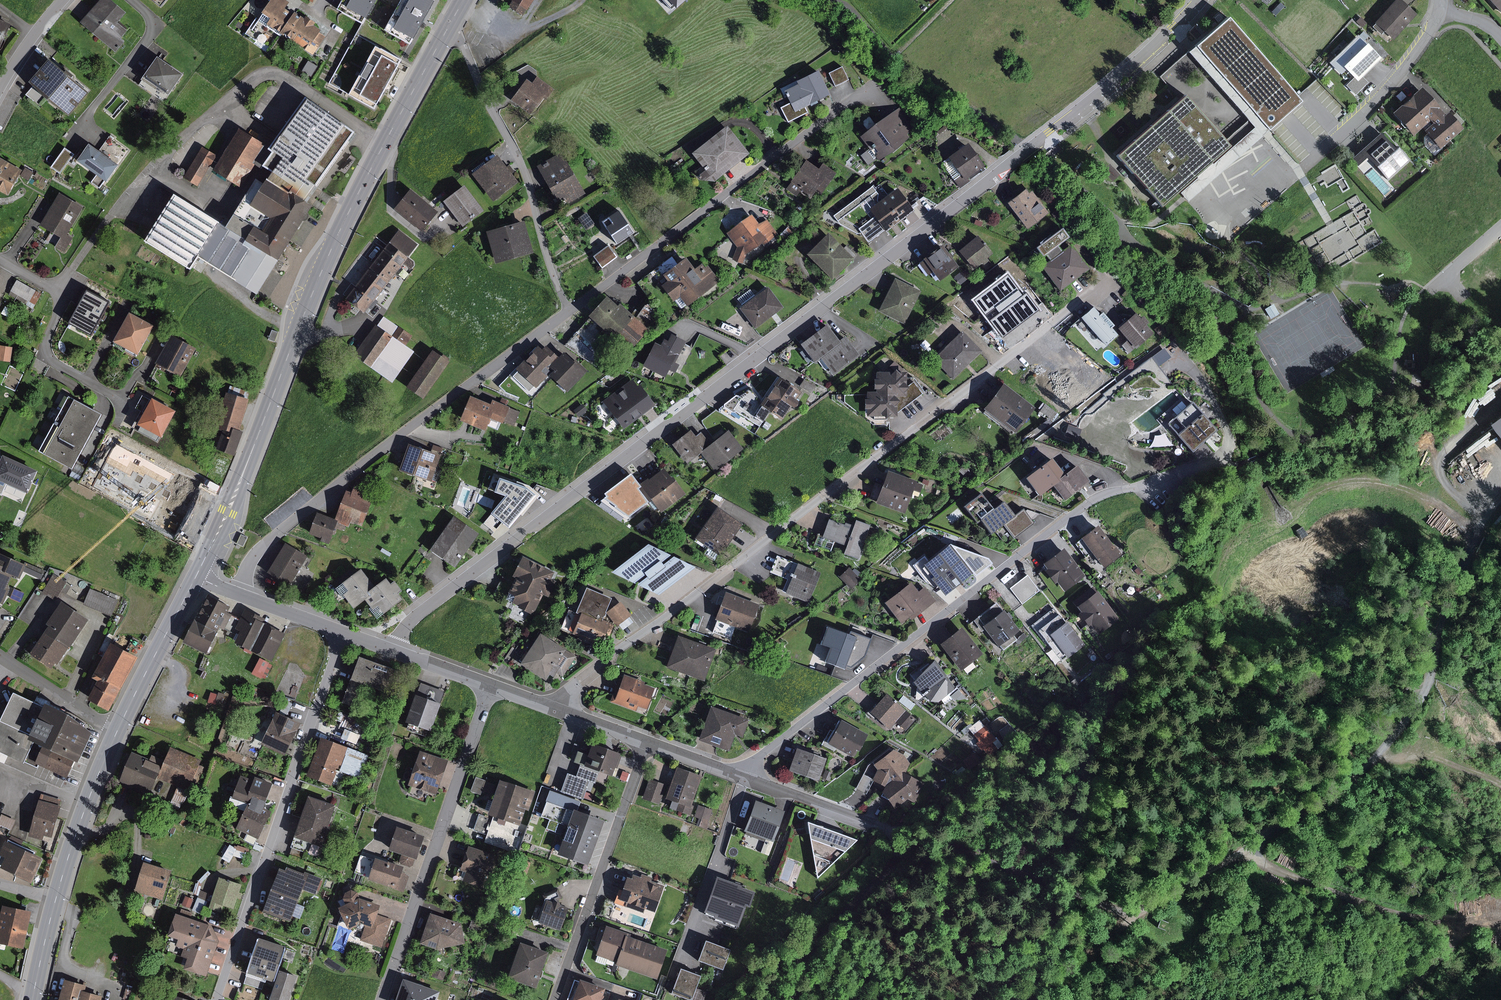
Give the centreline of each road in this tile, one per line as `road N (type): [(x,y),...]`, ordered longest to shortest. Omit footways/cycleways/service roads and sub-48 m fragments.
road 1 (residential): [(392,650),(411,621),(1065,121),(1197,0)]
road 2 (residential): [(559,710),(566,693),(614,653),(1105,281)]
road 3 (residential): [(744,778),(758,756),(1089,502),(1225,456),(1230,440),(1222,411)]
road 4 (primary): [(384,142),(195,579)]
road 5 (residential): [(239,595),(249,565),(279,531),(570,312)]
road 6 (unclassified): [(384,142),(286,79),(261,78),(115,210),(55,289)]
road 7 (track): [(1246,845),(1326,799),(1389,744),(1424,695),(1459,580),(1500,516)]
road 8 (residential): [(343,632),(215,999)]
road 9 (residential): [(570,312),(882,84)]
road 10 (residential): [(491,685),(382,999)]
road 11 (residential): [(452,20),(522,157),(570,312)]
road 12 (track): [(869,824),(932,842),(1122,938)]
road 13 (residential): [(647,743),(556,999)]
road 14 (track): [(1246,845),(1122,938),(1080,999)]
road 15 (track): [(1459,918),(1370,905),(1246,845)]
road 16 (track): [(1285,511),(1319,490),(1384,482),(1490,529)]
road 17 (track): [(932,842),(831,923),(791,999)]
road 18 (residential): [(744,778),(683,962)]
road 19 (primary): [(118,729),(56,898)]
road 20 (primary): [(195,579),(118,729)]
road 21 (residential): [(1438,10),(1412,55),(1341,132)]
road 22 (residential): [(55,289),(60,305),(45,343),(51,360),(117,398)]
road 23 (residential): [(0,653),(118,729)]
road 24 (primary): [(452,20),(384,142)]
road 25 (residential): [(744,778),(869,824)]
road 26 (track): [(1380,753),(1436,757),(1500,779)]

